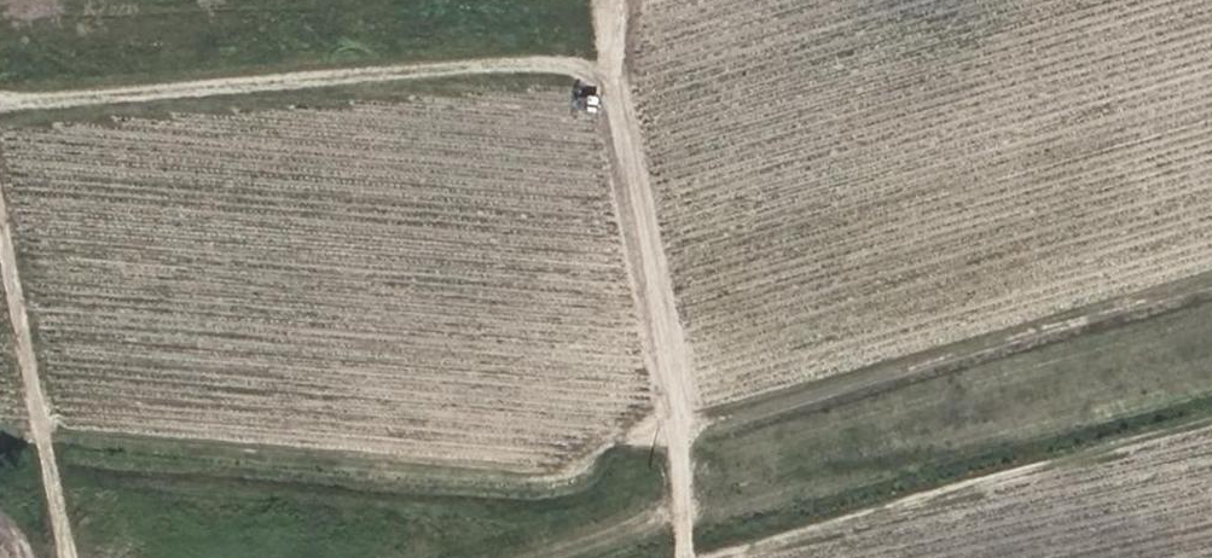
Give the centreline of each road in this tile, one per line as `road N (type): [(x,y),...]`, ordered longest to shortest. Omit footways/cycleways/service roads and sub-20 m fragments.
road 1 (track): [(70,557),(0,231)]

